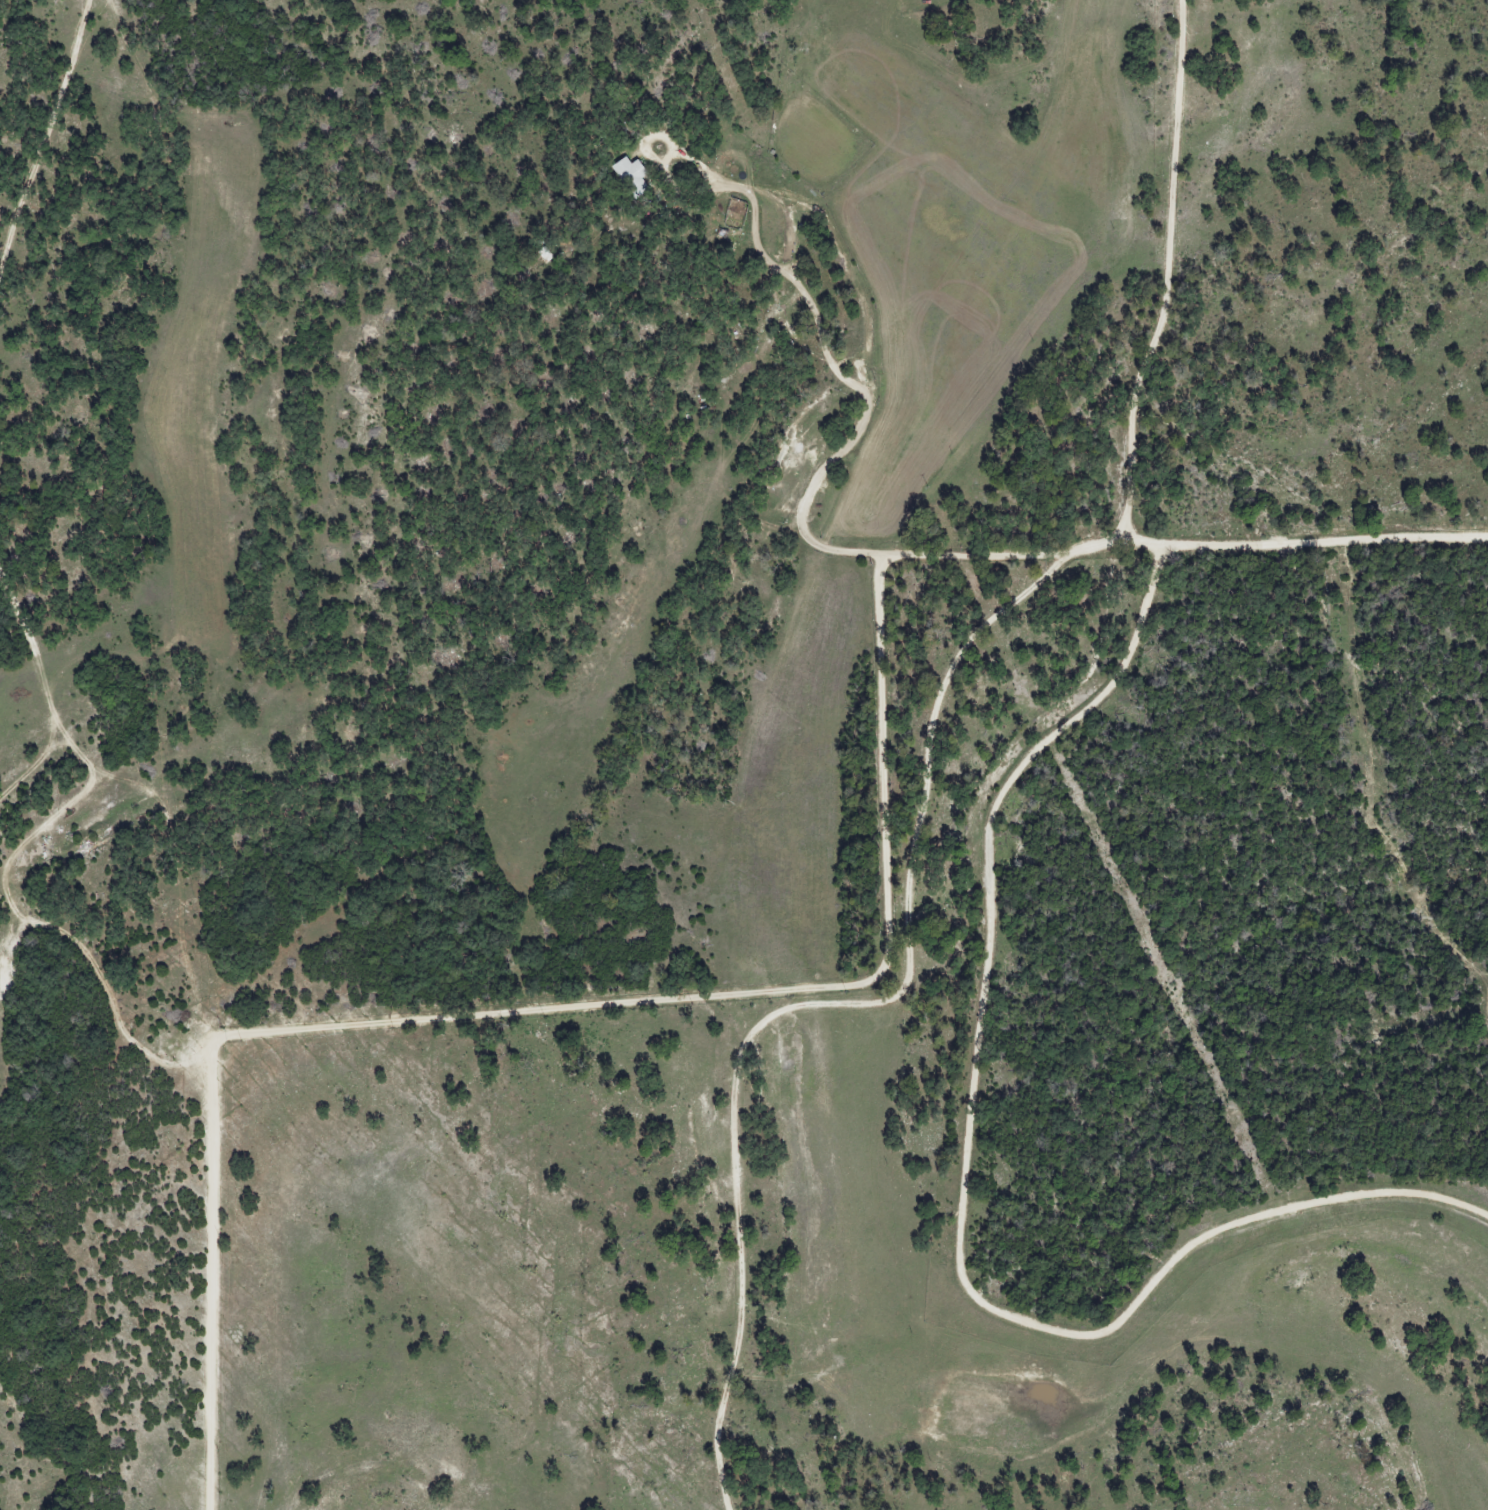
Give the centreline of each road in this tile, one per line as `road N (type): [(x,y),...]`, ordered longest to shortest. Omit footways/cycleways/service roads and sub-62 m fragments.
road 1 (residential): [(743,1011),(900,987),(939,962),(968,903),(993,760),(1091,656),(1154,419),(1189,153),(1183,0)]
road 2 (residential): [(0,240),(12,232),(96,0)]
road 3 (residential): [(0,803),(32,765),(36,651),(0,569)]

